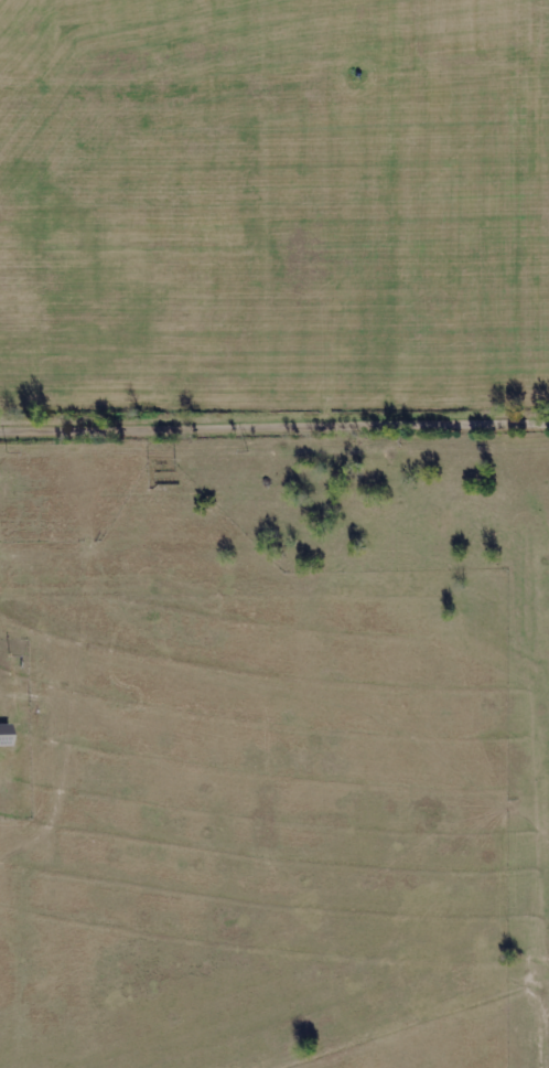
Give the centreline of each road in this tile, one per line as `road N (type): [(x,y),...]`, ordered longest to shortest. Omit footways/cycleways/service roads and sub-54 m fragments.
road 1 (residential): [(0,434),(548,424)]

